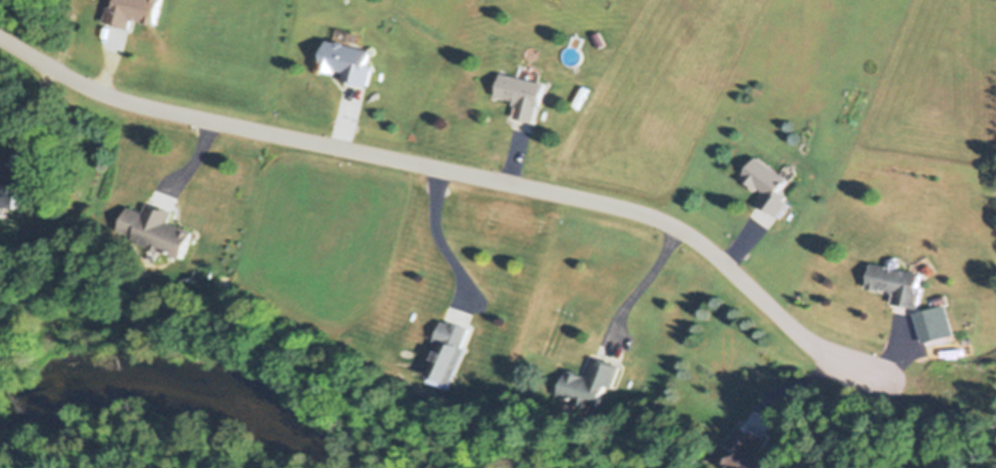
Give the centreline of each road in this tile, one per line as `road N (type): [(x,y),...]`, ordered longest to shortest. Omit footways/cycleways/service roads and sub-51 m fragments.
road 1 (residential): [(0,36),(78,82),(154,108),(672,225),(873,384)]

